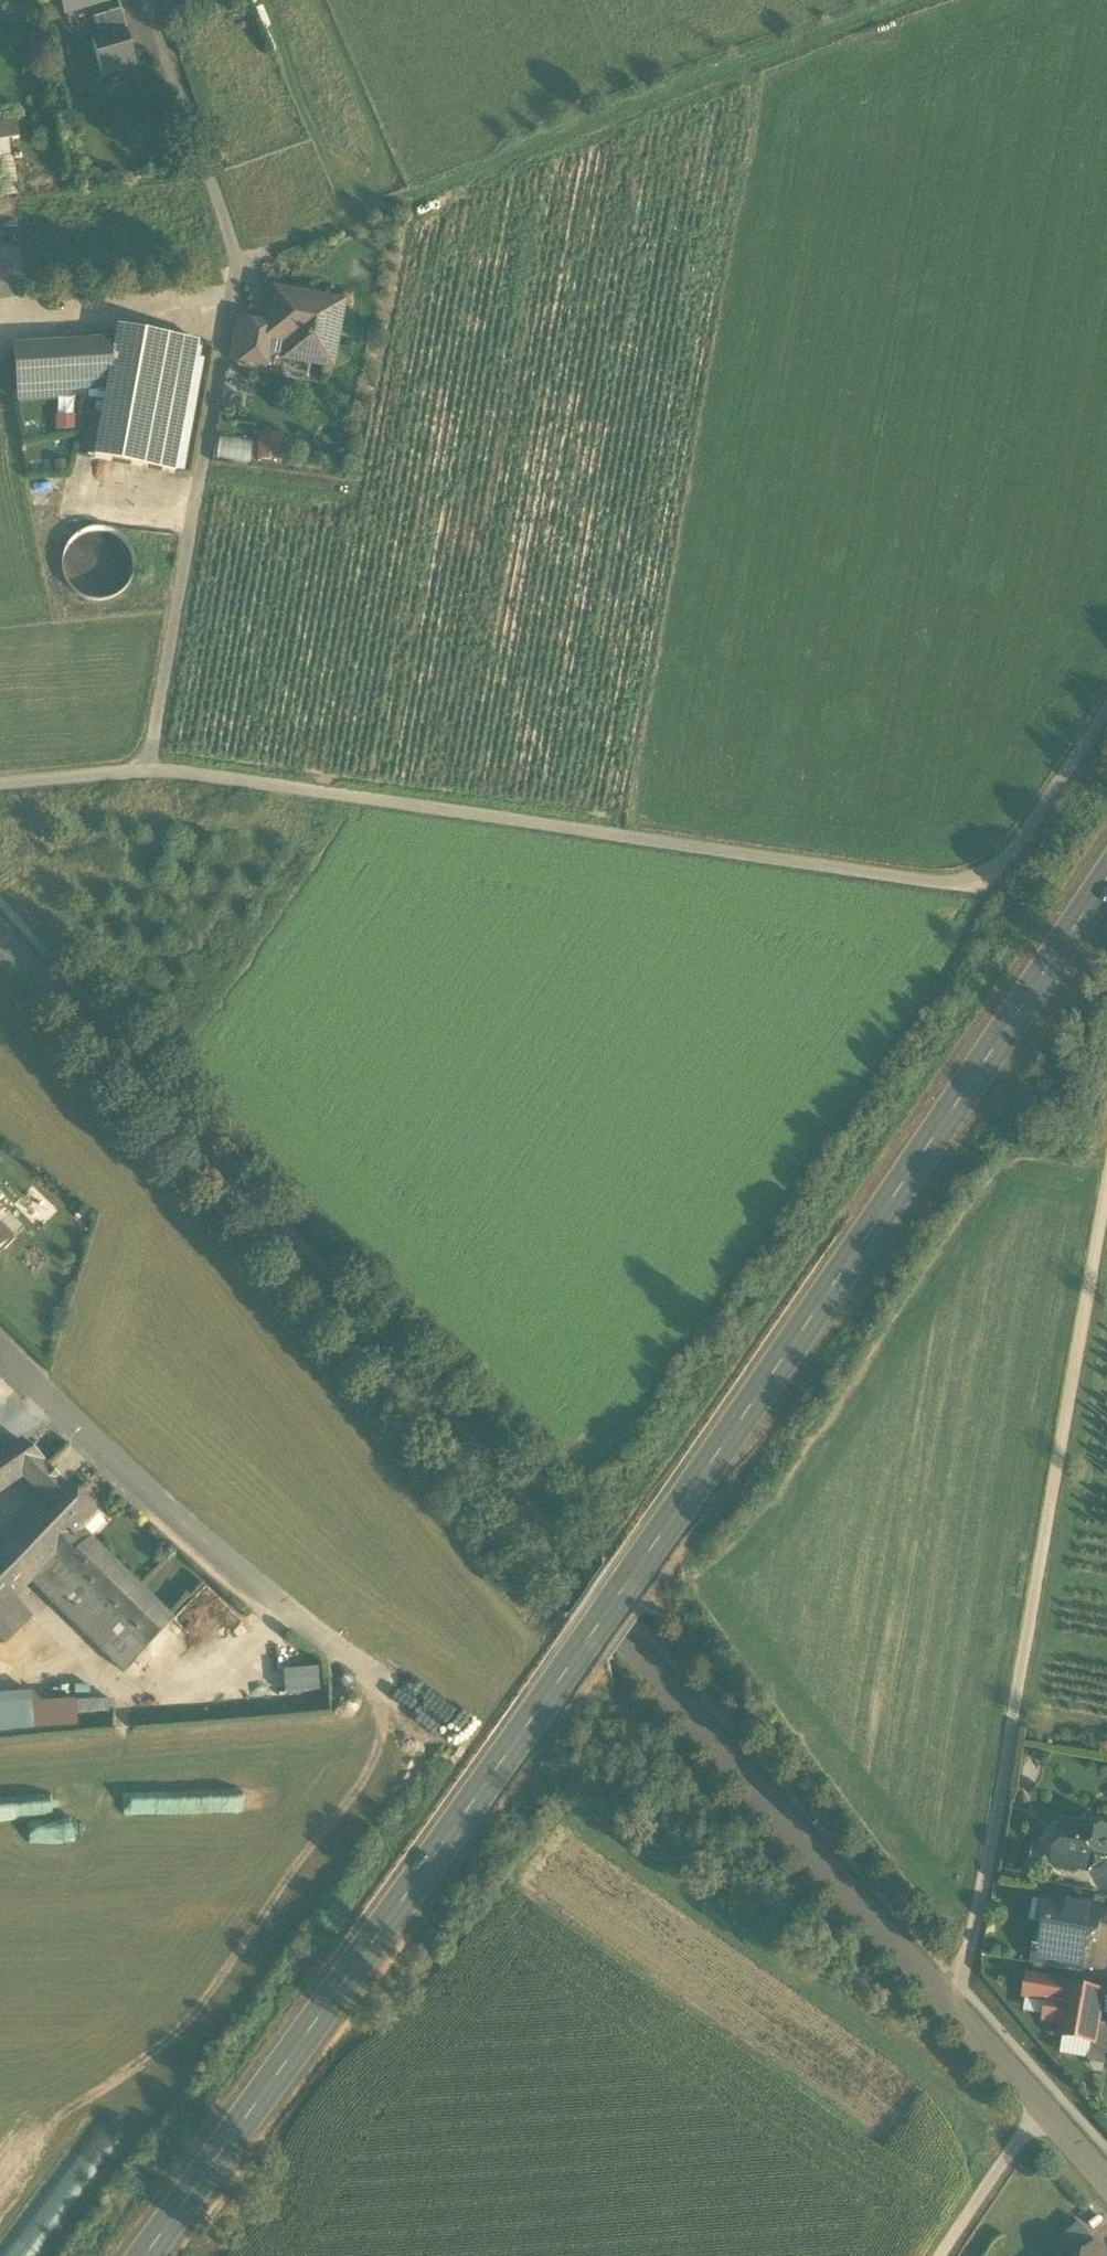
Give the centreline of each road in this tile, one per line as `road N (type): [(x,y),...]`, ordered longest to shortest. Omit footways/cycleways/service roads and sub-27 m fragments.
road 1 (primary): [(1106,878),(666,1528),(145,2255)]
road 2 (unclassified): [(0,935),(1106,2189)]
road 3 (track): [(0,784),(149,768),(986,891),(1106,709)]
road 4 (track): [(1106,1170),(978,1903),(947,2002)]
road 5 (unclassified): [(146,0),(237,258),(149,768)]
road 6 (residential): [(0,1343),(258,1588),(375,1676)]
road 7 (track): [(1038,2107),(940,2255)]

